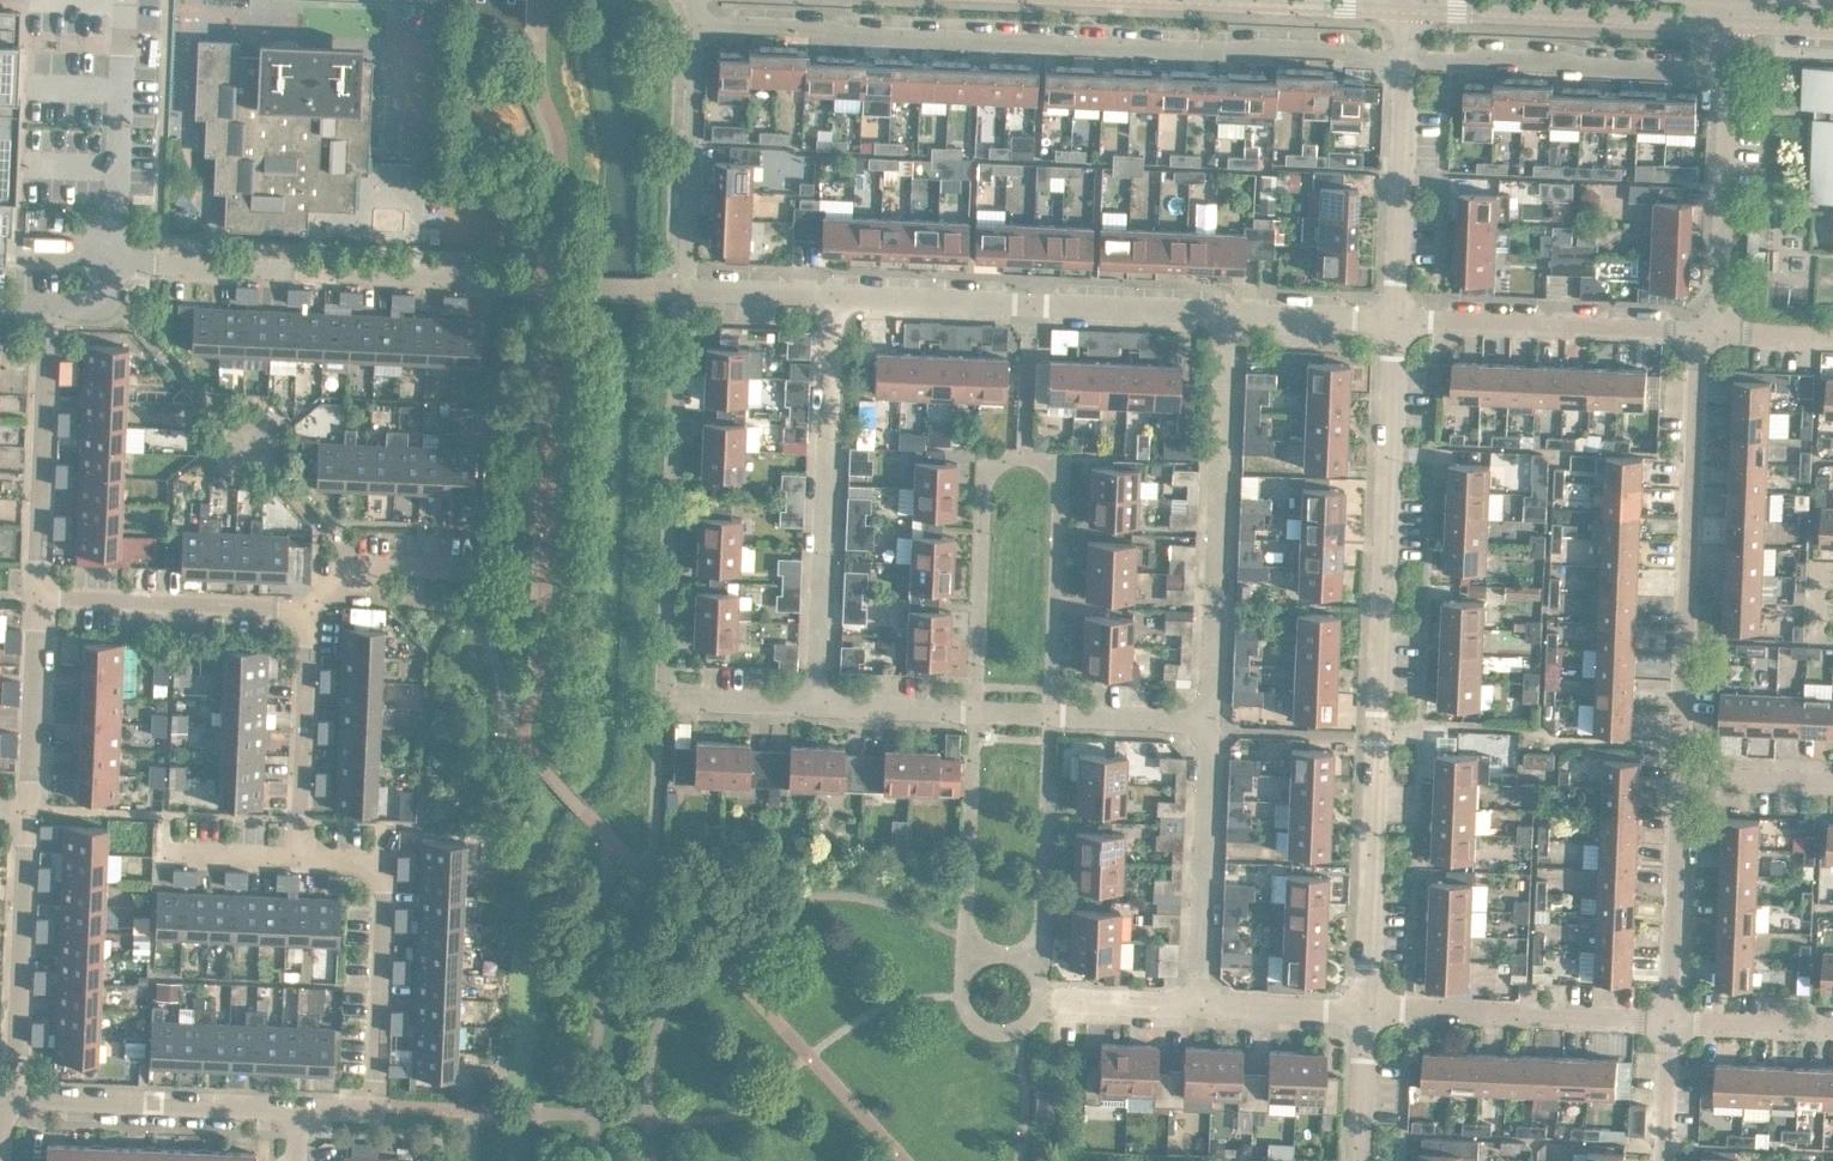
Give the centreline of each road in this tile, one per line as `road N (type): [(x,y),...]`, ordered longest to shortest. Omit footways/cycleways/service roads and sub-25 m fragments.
road 1 (residential): [(831,296),(111,264)]
road 2 (residential): [(1406,61),(698,25)]
road 3 (residential): [(1366,1013),(1395,319)]
road 4 (residential): [(19,1103),(34,604)]
road 5 (residential): [(1676,779),(1693,333)]
road 6 (residential): [(1210,722),(1228,312)]
road 7 (residential): [(817,705),(831,296)]
road 8 (residential): [(1228,312),(831,296)]
road 9 (residential): [(1210,722),(817,705)]
road 10 (residential): [(296,861),(382,862),(373,1113)]
road 11 (unclassified): [(1409,7),(1731,23)]
road 12 (residential): [(1728,75),(1406,61)]
road 13 (residential): [(1667,1020),(1366,1013)]
road 14 (residential): [(1693,333),(1395,319)]
road 15 (residential): [(34,604),(43,311)]
road 16 (residential): [(1198,1012),(1210,722)]
road 17 (residential): [(298,1116),(19,1103)]
road 18 (residential): [(34,604),(310,615)]
road 19 (residential): [(111,264),(118,0)]
road 20 (residential): [(1717,335),(1728,75)]
road 21 (residential): [(1395,319),(1406,61)]
road 22 (residential): [(296,861),(310,615)]
road 23 (residential): [(1667,1020),(1676,779)]
road 24 (residential): [(310,615),(345,572),(469,574)]
road 25 (residential): [(1366,1013),(1198,1012)]
road 26 (residential): [(1395,319),(1228,312)]
road 27 (residential): [(1832,1027),(1667,1020)]
road 28 (unclassified): [(1251,0),(1409,7)]
road 29 (residential): [(1832,786),(1676,779)]
road 30 (residential): [(817,705),(663,698)]
road 31 (residential): [(1359,1160),(1366,1013)]
road 32 (residential): [(1660,1160),(1667,1020)]
road 33 (residential): [(1198,1012),(1065,1005)]
road 34 (residential): [(163,856),(296,861)]

